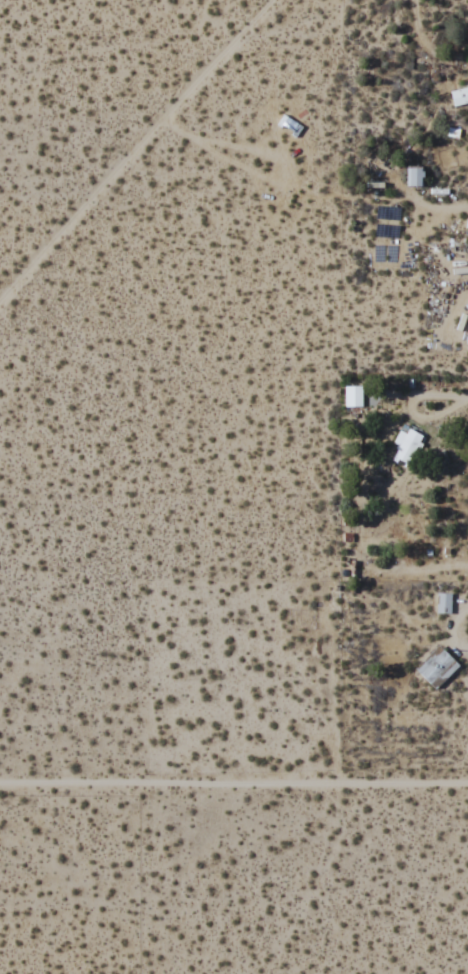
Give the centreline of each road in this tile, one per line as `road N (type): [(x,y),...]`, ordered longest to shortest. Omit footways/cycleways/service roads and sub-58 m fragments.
road 1 (residential): [(467,787),(0,789)]

